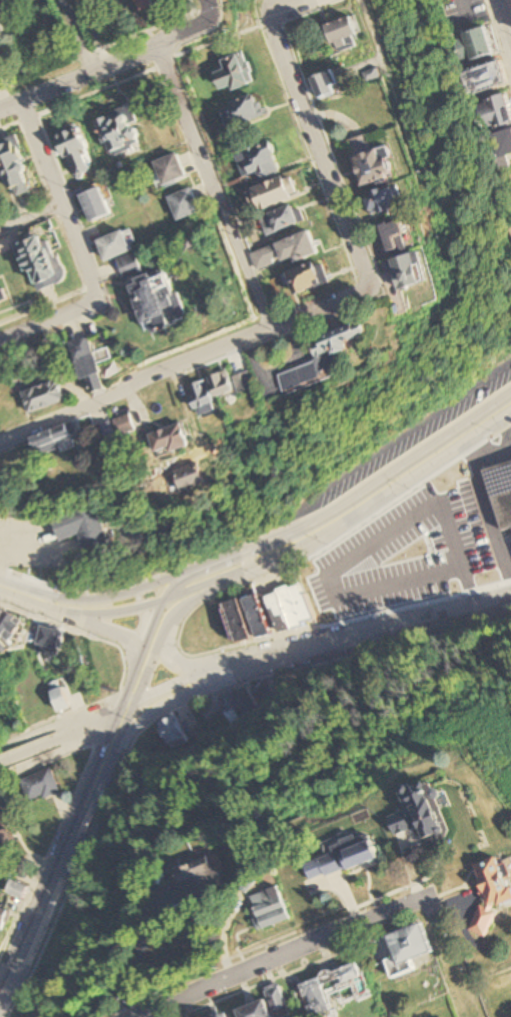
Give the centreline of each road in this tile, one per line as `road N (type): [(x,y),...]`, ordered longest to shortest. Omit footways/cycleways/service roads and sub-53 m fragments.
road 1 (residential): [(510,597),(213,677),(0,760)]
road 2 (residential): [(373,288),(0,440)]
road 3 (secondary): [(131,700),(0,995)]
road 4 (residential): [(426,898),(134,1016)]
road 5 (residential): [(373,288),(271,23),(273,7),(286,0)]
road 6 (residential): [(272,329),(159,46)]
road 7 (secondary): [(510,402),(319,530)]
road 8 (residential): [(207,24),(0,112)]
road 9 (residential): [(102,301),(21,104)]
road 10 (secondary): [(203,566),(107,600),(26,600)]
road 11 (secondary): [(165,600),(272,560),(319,530)]
road 12 (secondary): [(131,700),(178,612),(230,577)]
road 13 (secondary): [(203,566),(165,600),(134,669),(131,700)]
road 14 (secondary): [(319,530),(203,566)]

